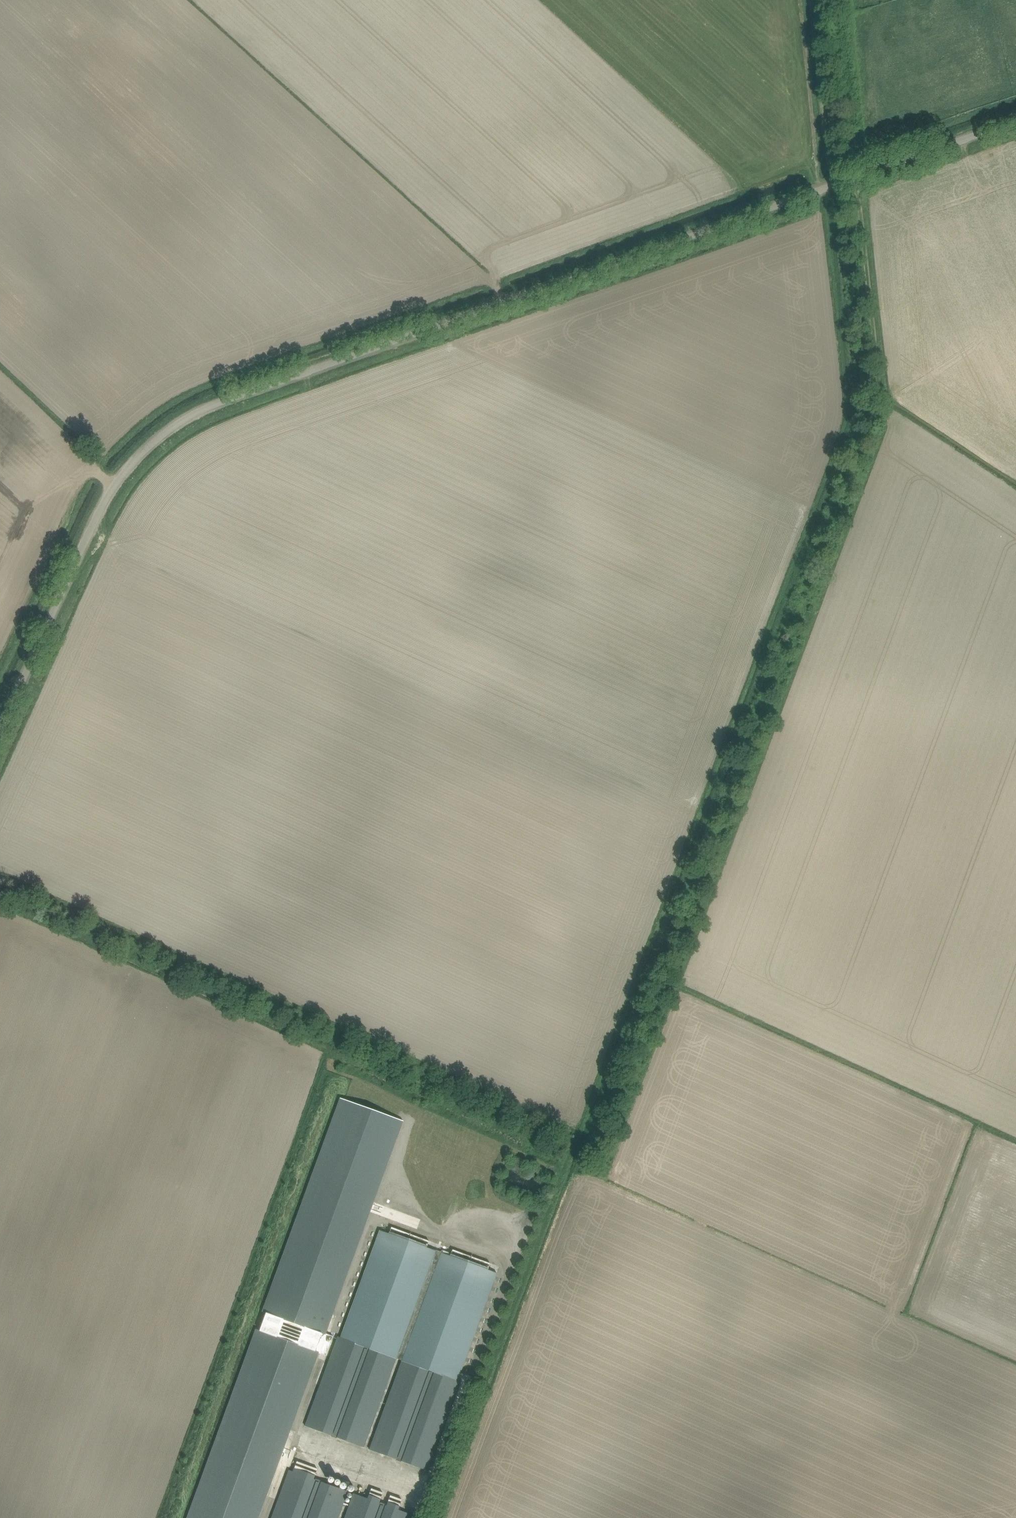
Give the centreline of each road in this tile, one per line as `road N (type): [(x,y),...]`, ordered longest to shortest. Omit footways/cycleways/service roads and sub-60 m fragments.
road 1 (unclassified): [(0,736),(107,498),(162,437),(195,415),(1015,131)]
road 2 (track): [(853,187),(885,413)]

